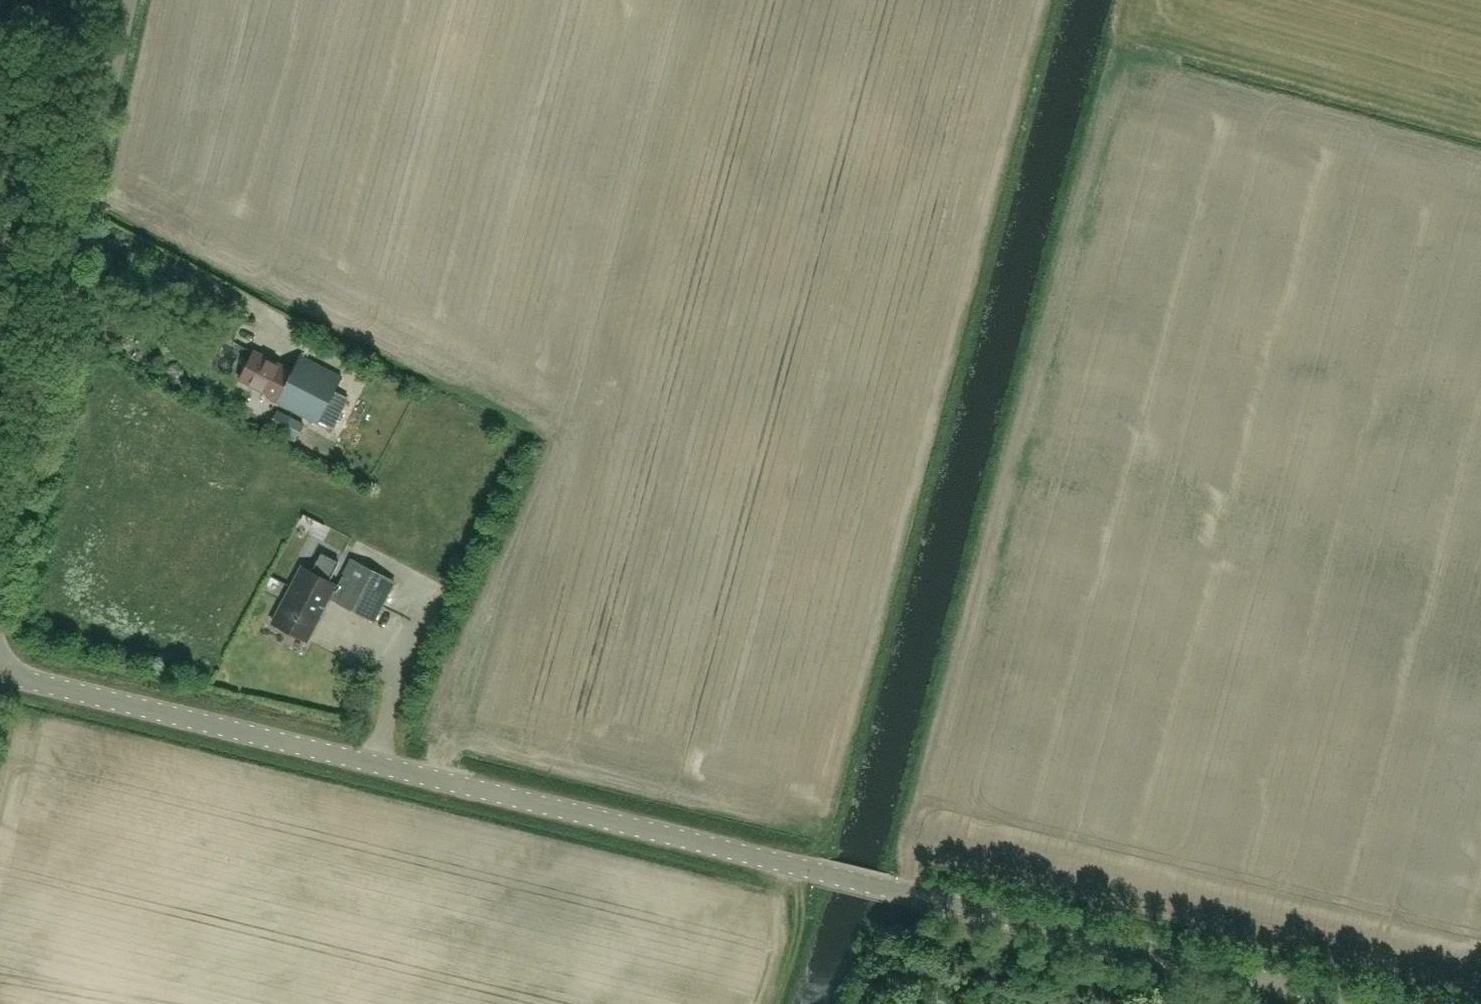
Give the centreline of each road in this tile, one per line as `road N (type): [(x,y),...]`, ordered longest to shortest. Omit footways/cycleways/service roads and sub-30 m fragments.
road 1 (tertiary): [(1361,1003),(0,673)]
road 2 (unclassified): [(0,598),(134,0)]

